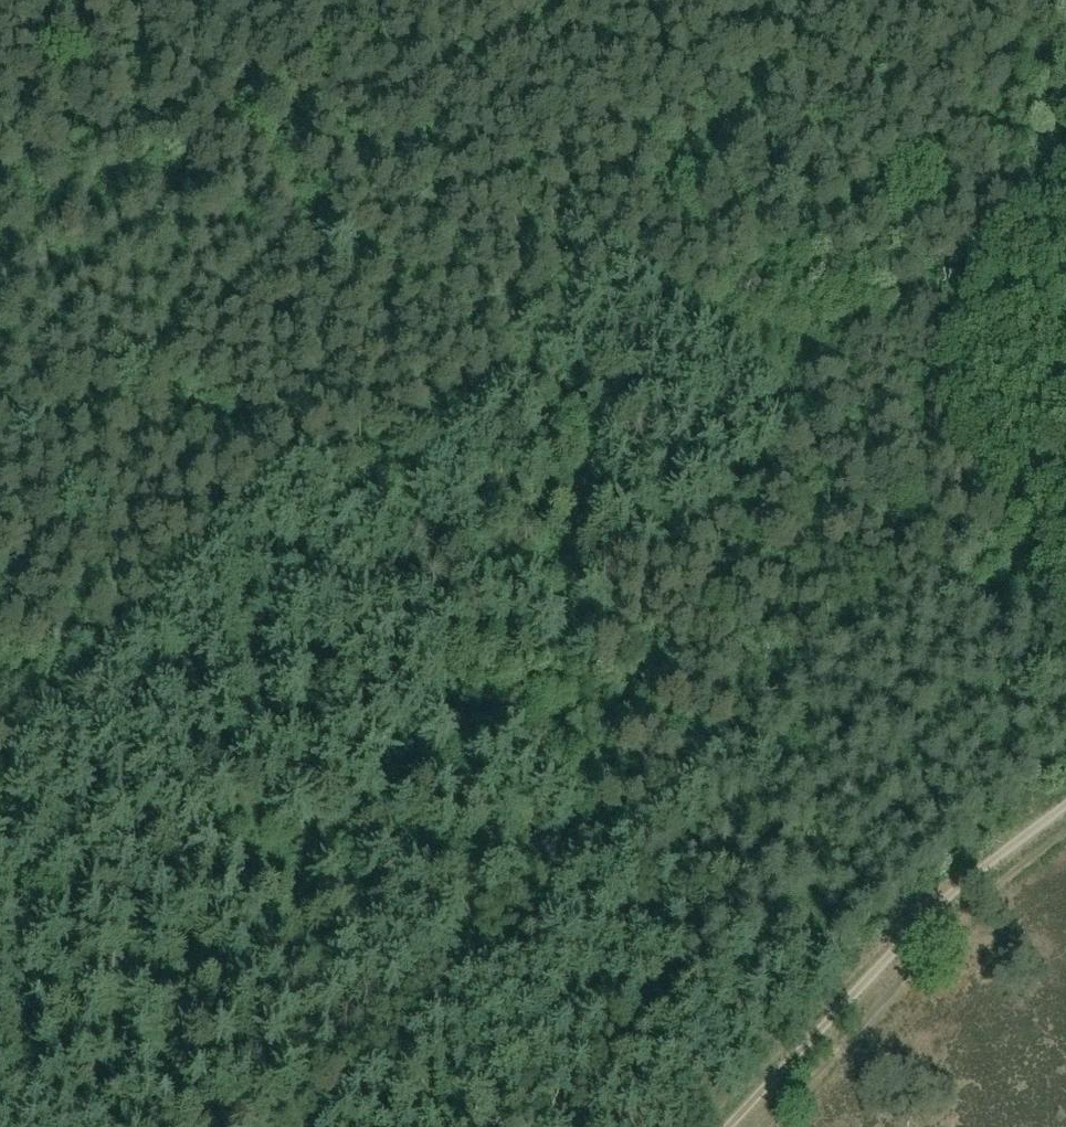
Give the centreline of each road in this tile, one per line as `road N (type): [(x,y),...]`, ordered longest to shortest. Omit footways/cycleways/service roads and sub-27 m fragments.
road 1 (track): [(745,1126),(1065,837)]

